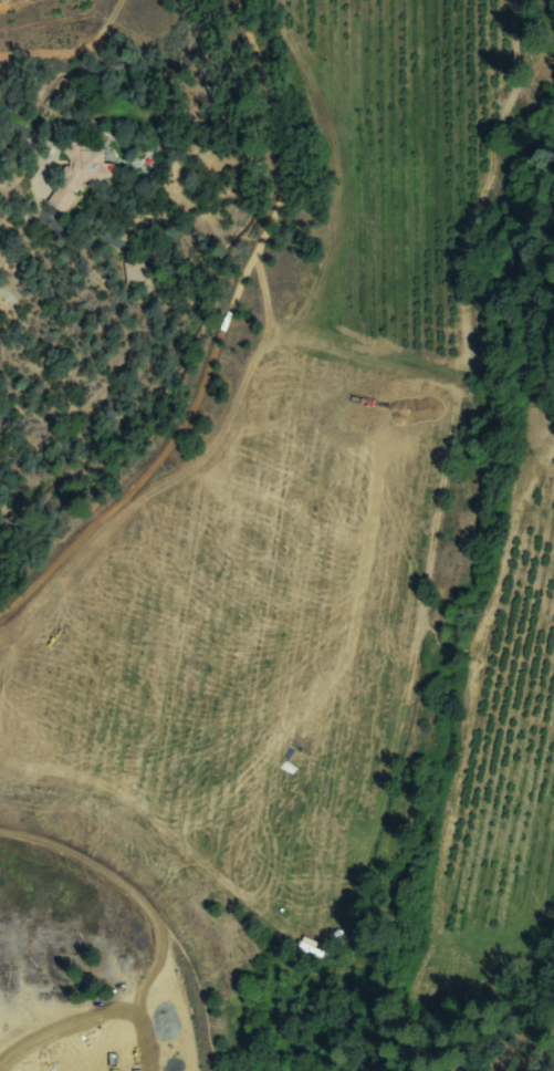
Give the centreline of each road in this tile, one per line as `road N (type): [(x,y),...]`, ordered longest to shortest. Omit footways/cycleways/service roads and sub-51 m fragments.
road 1 (residential): [(0,617),(98,524),(202,457),(259,358),(299,324),(321,285),(335,134),(271,0)]

